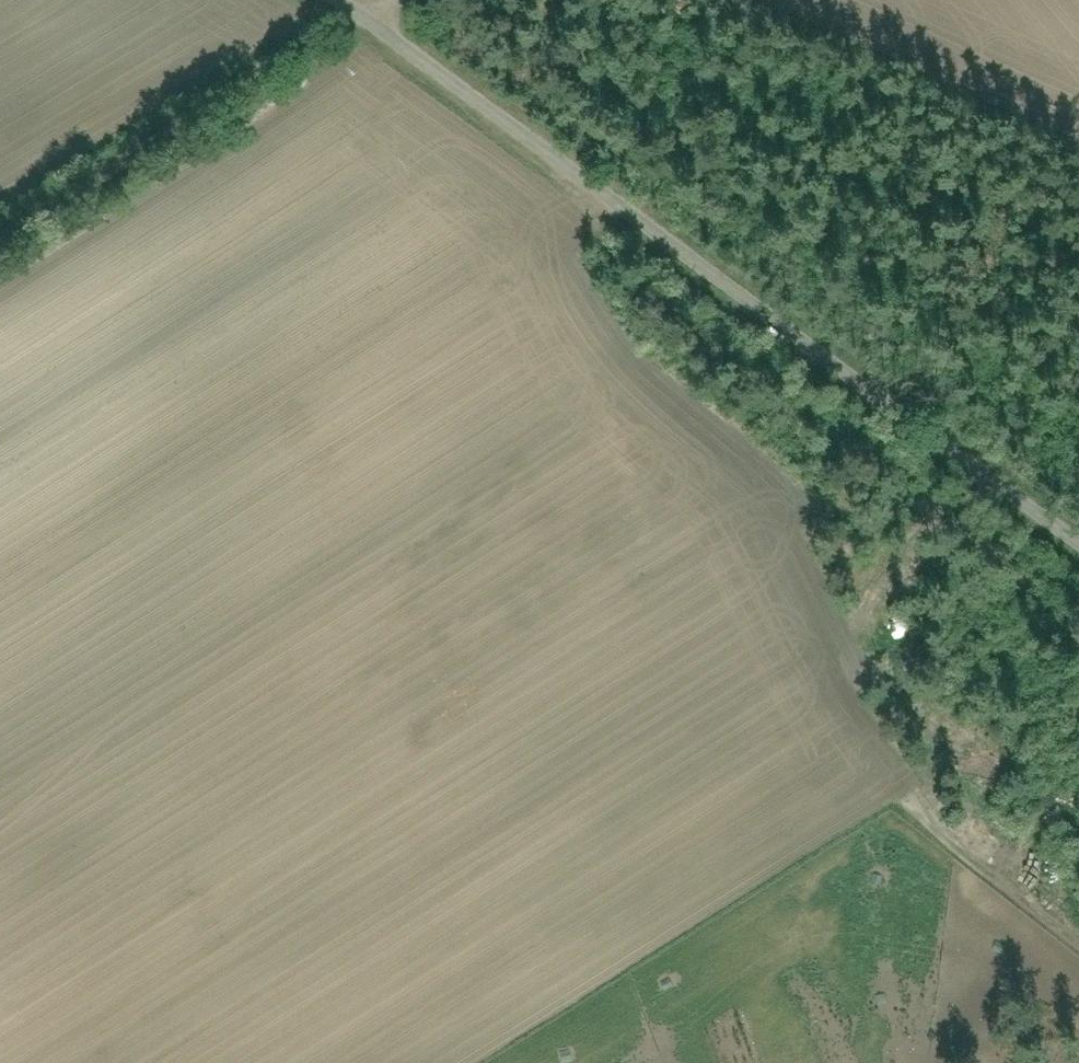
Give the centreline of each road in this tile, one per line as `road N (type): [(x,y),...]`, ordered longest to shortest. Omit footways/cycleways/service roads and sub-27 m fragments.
road 1 (unclassified): [(350,0),(1078,538)]

